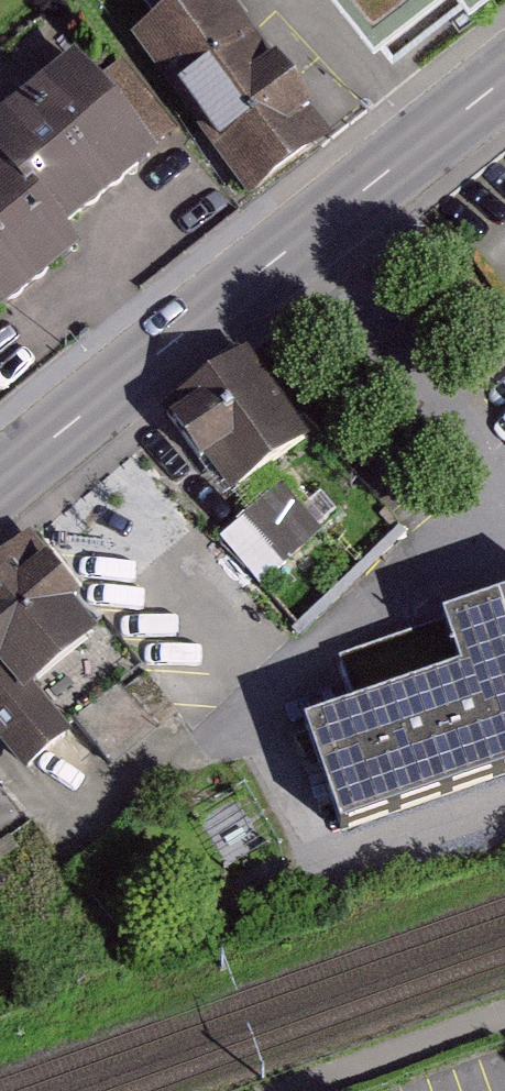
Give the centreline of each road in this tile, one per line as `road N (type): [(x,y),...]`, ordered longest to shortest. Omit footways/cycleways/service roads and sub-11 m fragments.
road 1 (primary): [(0,484),(504,80)]

